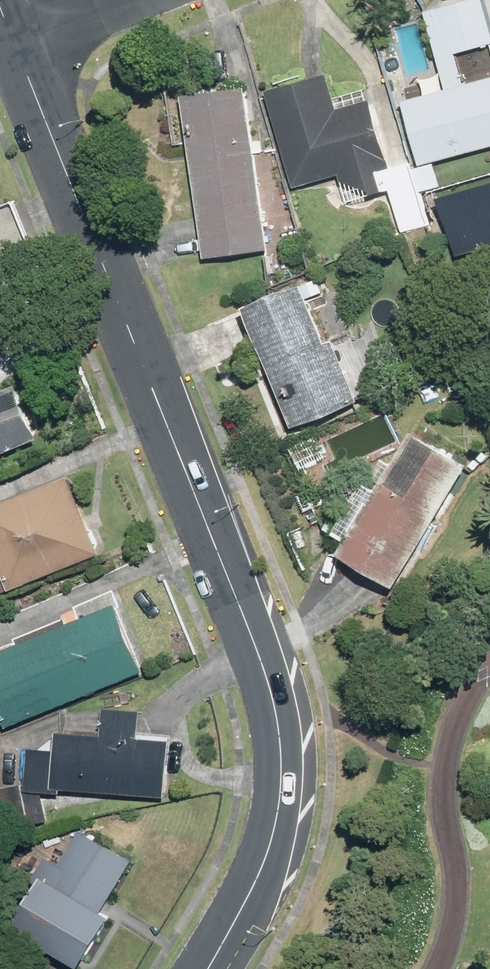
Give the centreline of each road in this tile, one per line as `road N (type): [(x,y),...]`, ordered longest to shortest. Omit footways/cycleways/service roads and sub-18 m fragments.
road 1 (residential): [(207,968),(270,849),(281,787),(279,722),(16,42)]

